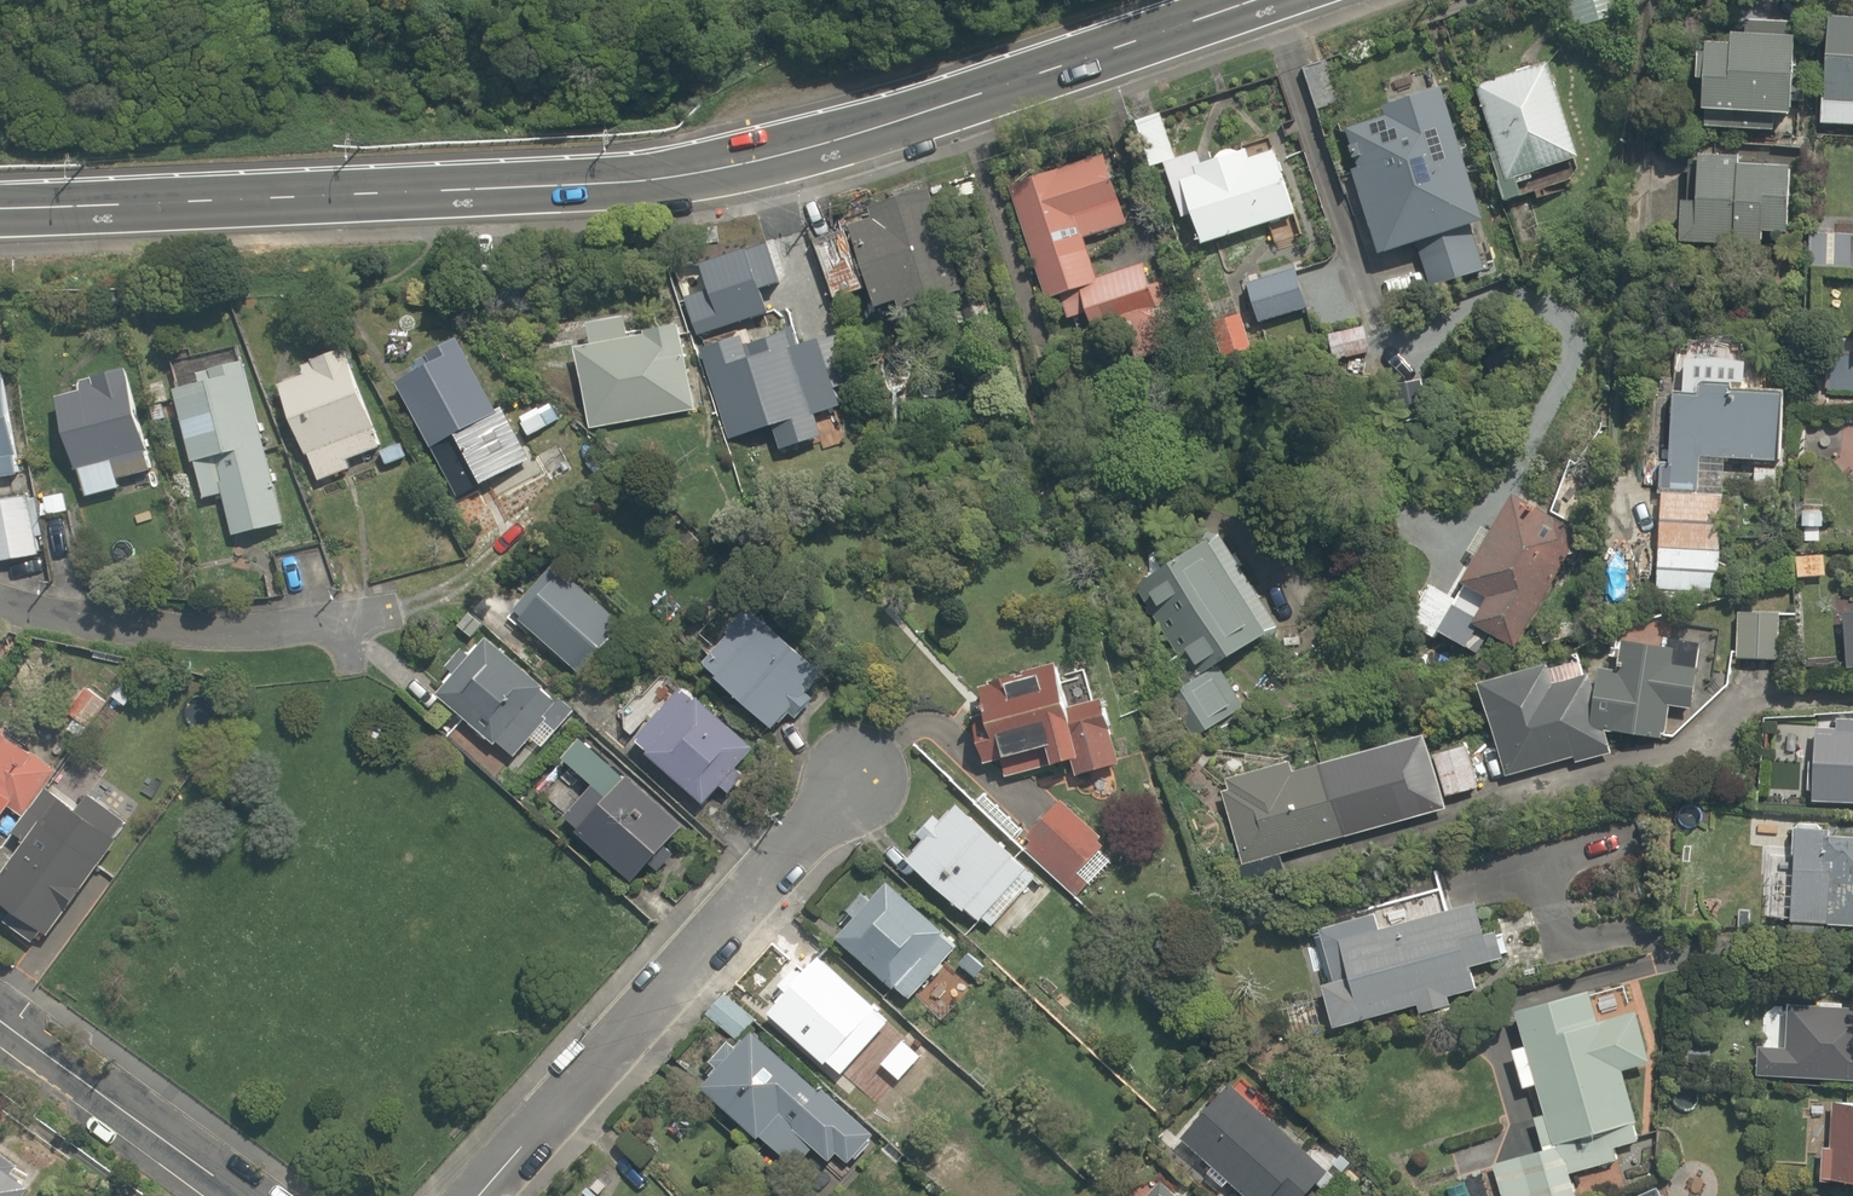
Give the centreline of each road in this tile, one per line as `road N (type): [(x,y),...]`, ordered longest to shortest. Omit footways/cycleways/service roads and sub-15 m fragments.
road 1 (secondary): [(1255,0),(888,125),(694,174),(0,209)]
road 2 (residential): [(858,769),(482,1195)]
road 3 (residential): [(0,605),(173,630),(389,615)]
road 4 (residential): [(259,1195),(0,1009)]

